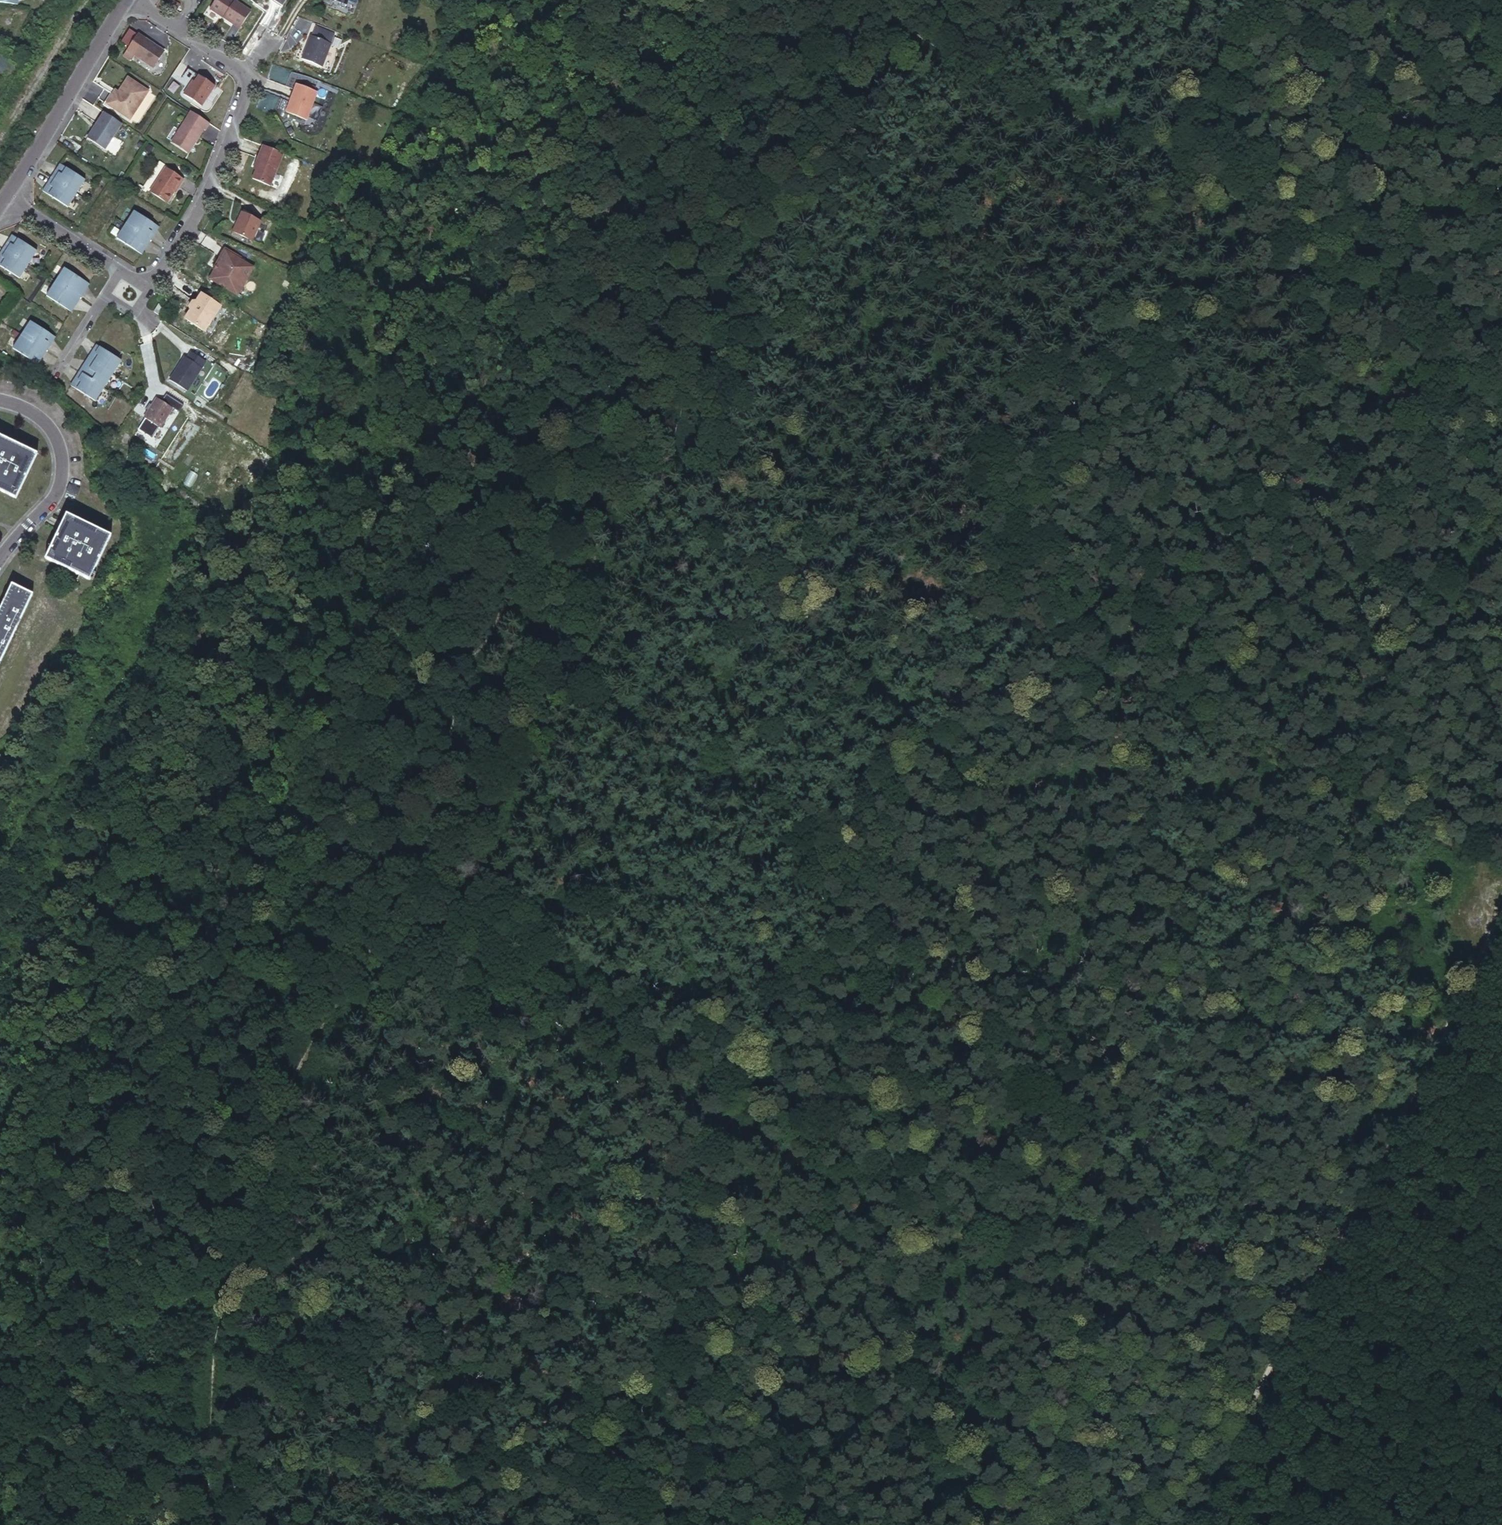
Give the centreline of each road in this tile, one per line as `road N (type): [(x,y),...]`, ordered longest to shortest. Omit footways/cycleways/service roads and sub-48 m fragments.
road 1 (track): [(1182,1524),(1501,896)]
road 2 (residential): [(246,75),(207,184),(143,287)]
road 3 (residential): [(0,196),(123,0)]
road 4 (residential): [(0,401),(42,419),(62,469),(47,505),(0,557)]
road 5 (residential): [(126,0),(246,75)]
road 6 (residential): [(115,270),(0,199)]

